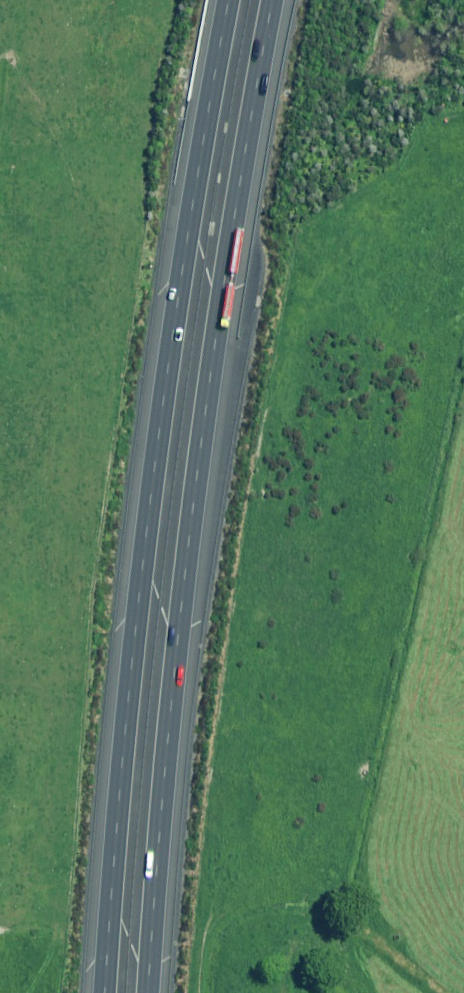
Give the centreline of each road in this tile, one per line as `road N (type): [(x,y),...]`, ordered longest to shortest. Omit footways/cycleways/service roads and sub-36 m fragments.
road 1 (motorway): [(274,0),(217,327),(180,633),(150,992)]
road 2 (motorway): [(108,992),(136,625),(198,161),(228,0)]

